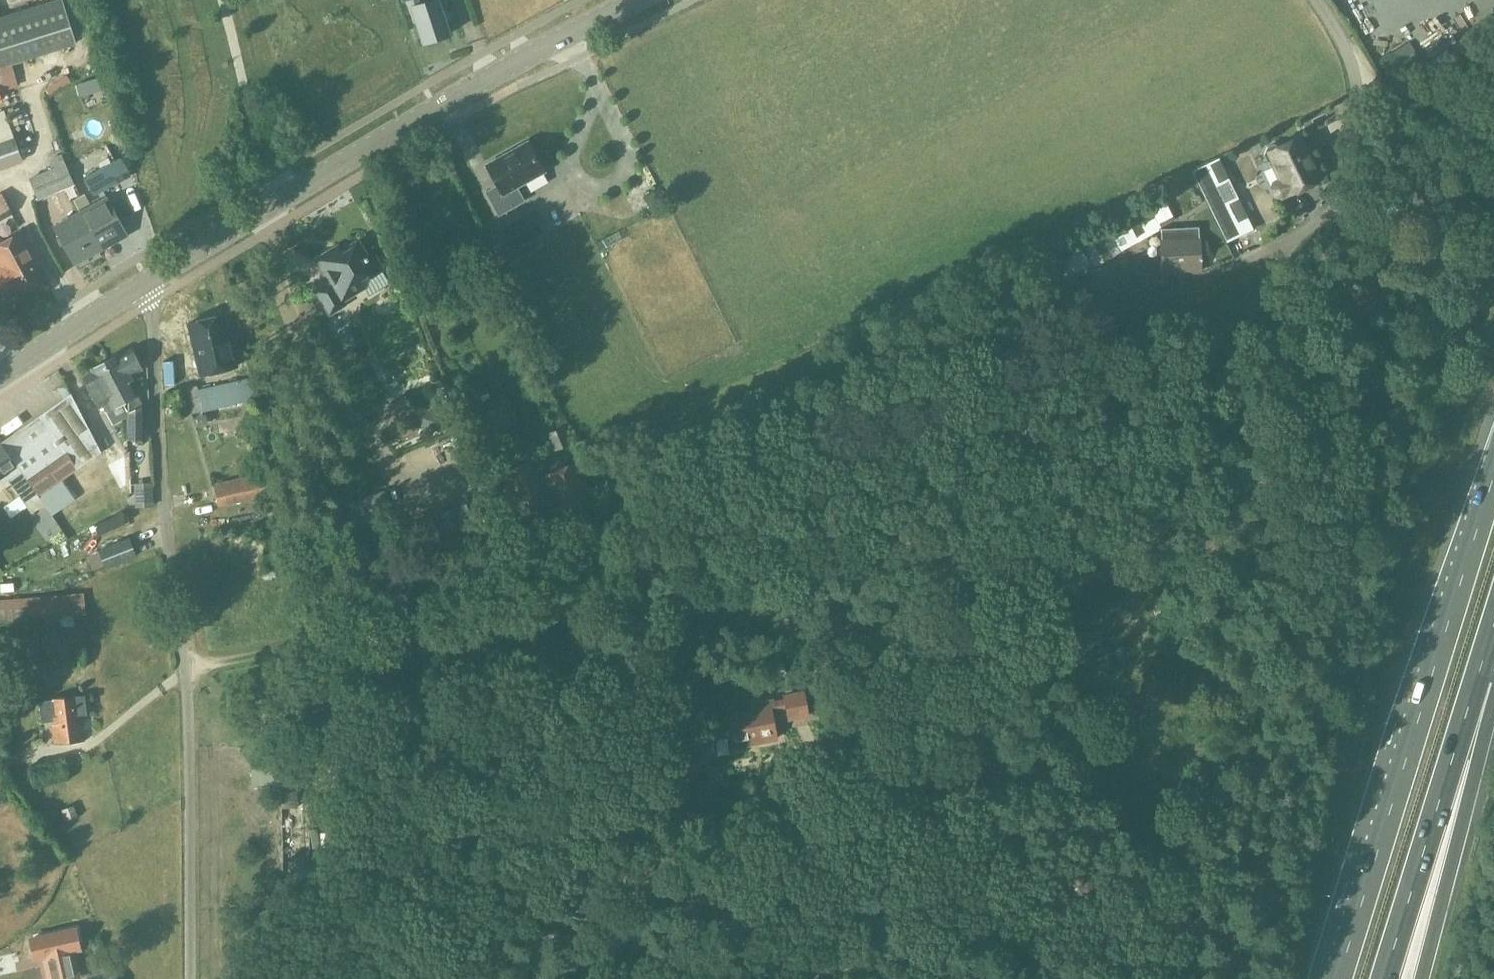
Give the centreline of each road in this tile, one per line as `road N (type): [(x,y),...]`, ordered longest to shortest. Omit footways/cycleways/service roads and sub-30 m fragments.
road 1 (track): [(188,673),(490,605),(573,559),(652,497),(934,417),(1140,307)]
road 2 (track): [(1170,978),(1425,285),(1429,216),(1415,142),(1358,82)]
road 3 (unclassified): [(192,978),(190,692),(146,284)]
road 4 (track): [(916,744),(1024,582),(1124,514),(1168,471),(1295,240)]
road 5 (tertiary): [(146,284),(636,0)]
road 6 (motorway): [(1493,484),(1341,978)]
road 7 (unclassified): [(1140,307),(1295,240),(1340,201),(1359,130),(1358,82),(1318,0)]
road 8 (motorway): [(1388,978),(1477,693)]
road 9 (motorway): [(1423,978),(1463,827),(1477,693)]
road 10 (track): [(916,744),(940,817),(1031,978)]
road 11 (tertiary): [(0,379),(146,284)]

